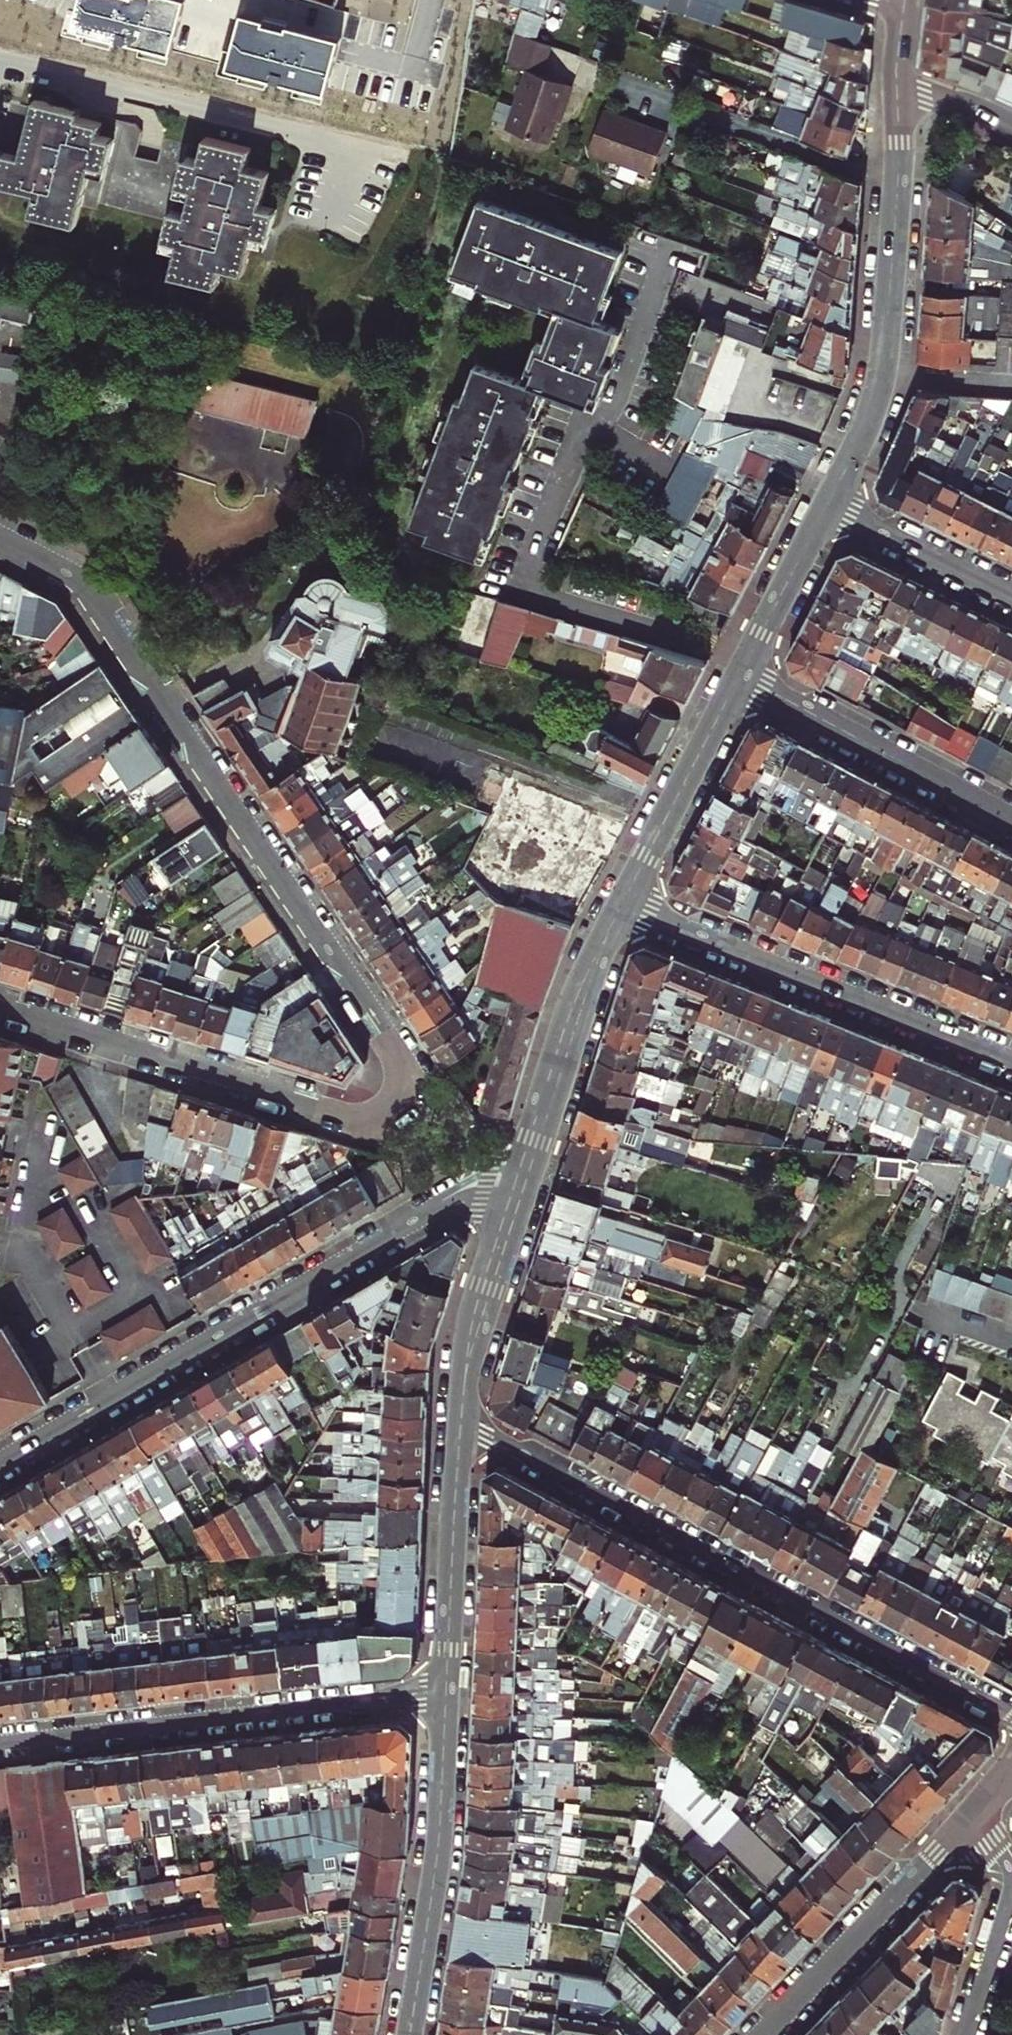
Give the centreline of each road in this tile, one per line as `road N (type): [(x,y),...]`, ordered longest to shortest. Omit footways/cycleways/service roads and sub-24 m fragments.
road 1 (residential): [(0,1005),(362,1118),(393,1109),(407,1089),(387,1036),(93,599),(66,574),(0,538)]
road 2 (residential): [(1011,1714),(461,1420)]
road 3 (residential): [(0,1460),(411,1217),(527,1165)]
road 4 (tertiary): [(447,1690),(0,1744)]
road 5 (tertiary): [(898,85),(883,373),(829,506)]
road 6 (residential): [(622,902),(1011,1060)]
road 7 (tertiary): [(447,1690),(440,1837),(410,2034)]
road 8 (residential): [(1011,820),(740,675)]
road 9 (tertiary): [(969,1821),(767,2034)]
road 10 (tertiary): [(622,902),(585,984),(527,1165)]
road 11 (tertiary): [(461,1420),(447,1690)]
road 12 (tertiary): [(527,1165),(475,1324),(461,1420)]
road 13 (tertiary): [(740,675),(622,902)]
road 14 (residential): [(969,1821),(1007,1886),(965,2034)]
road 15 (residential): [(1011,597),(829,506)]
road 16 (residential): [(0,1932),(192,1901)]
road 17 (tertiary): [(829,506),(740,675)]
road 18 (residential): [(898,85),(1011,129)]

